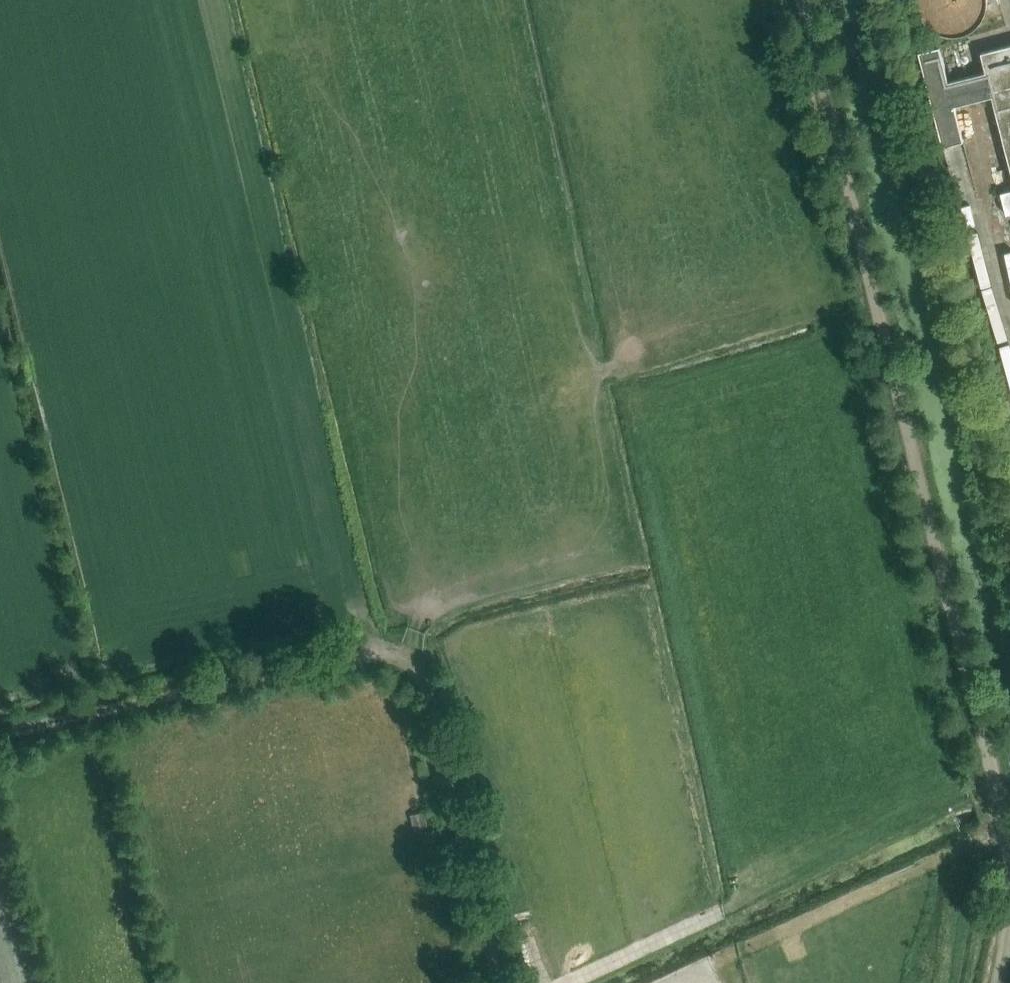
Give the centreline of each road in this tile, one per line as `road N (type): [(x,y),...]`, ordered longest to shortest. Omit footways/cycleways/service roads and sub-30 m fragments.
road 1 (unclassified): [(1009,897),(1000,807),(804,0)]
road 2 (track): [(496,982),(431,702),(400,664),(369,655),(341,659),(0,737)]

